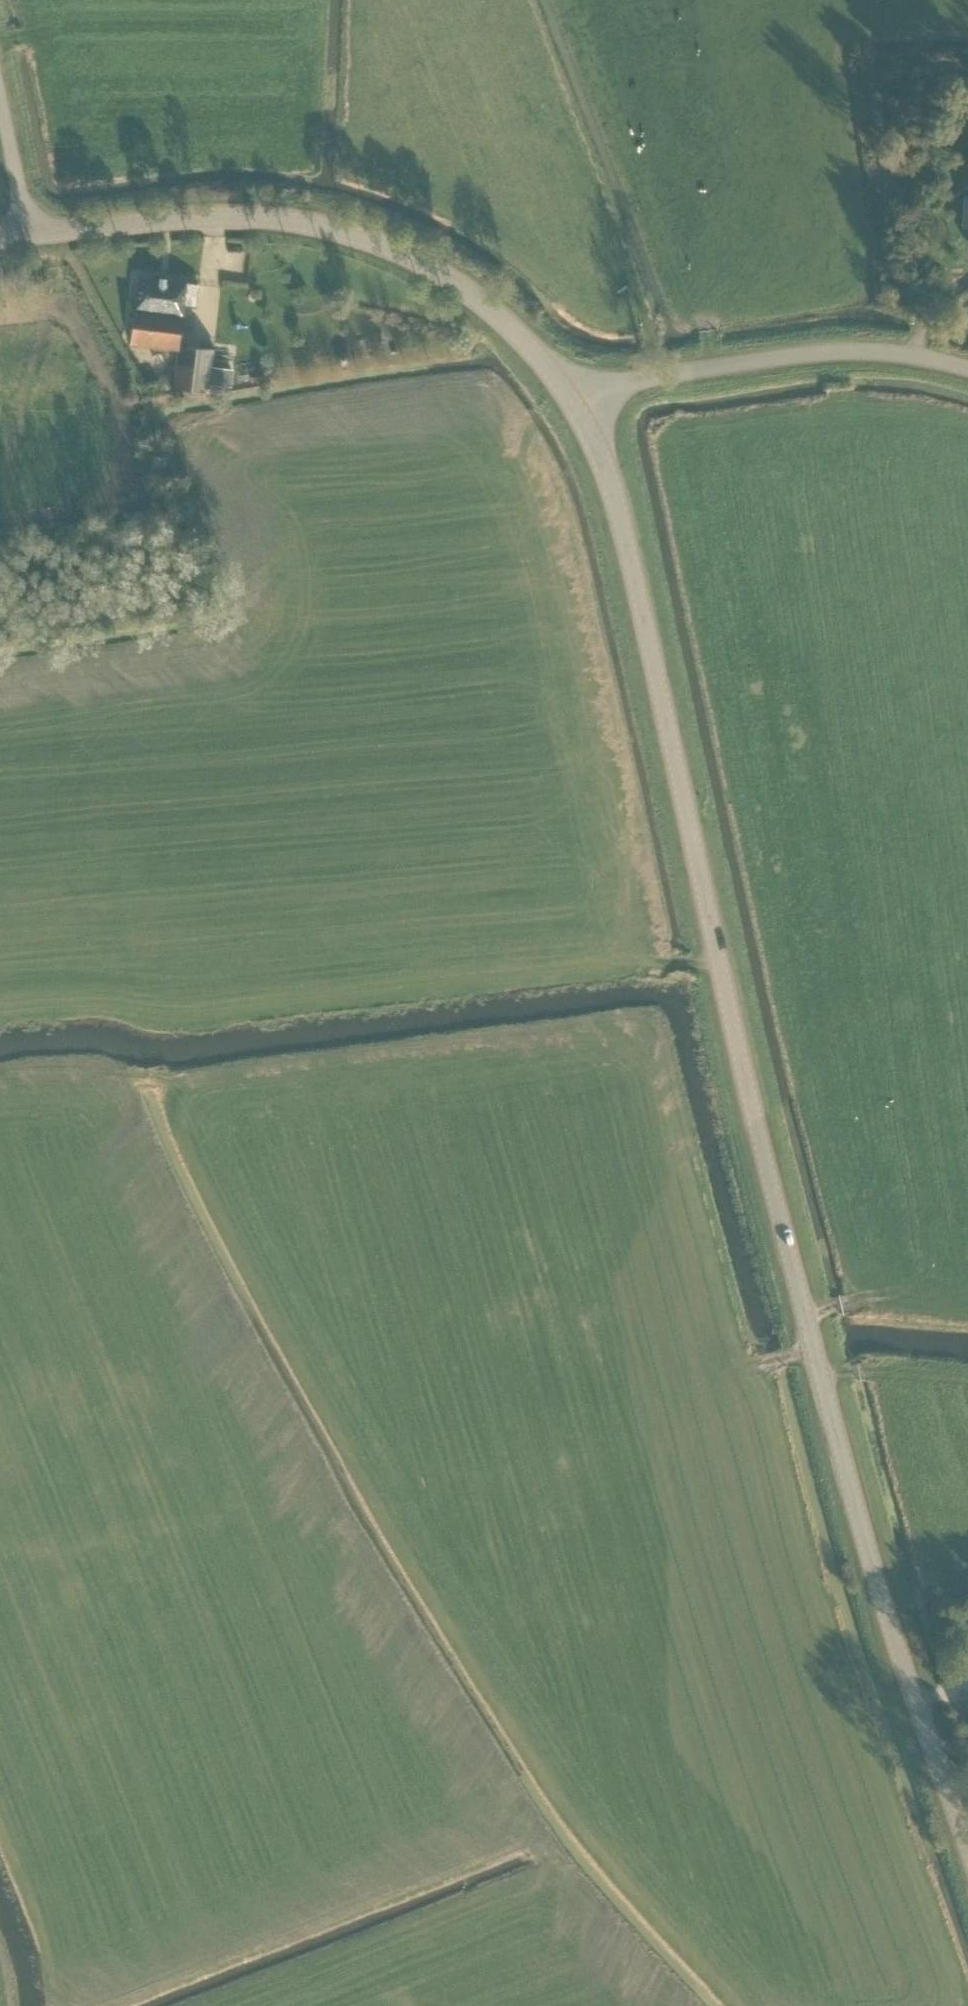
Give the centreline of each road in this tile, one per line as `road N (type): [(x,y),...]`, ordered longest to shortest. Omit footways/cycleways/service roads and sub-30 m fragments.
road 1 (secondary): [(967,1846),(883,1609),(732,1022),(621,525),(577,401)]
road 2 (secondary): [(577,401),(488,301),(394,247),(329,225),(257,215),(27,237)]
road 3 (unclassified): [(967,370),(883,350),(824,352),(645,378),(577,401)]
road 4 (unclassified): [(27,237),(0,107)]

